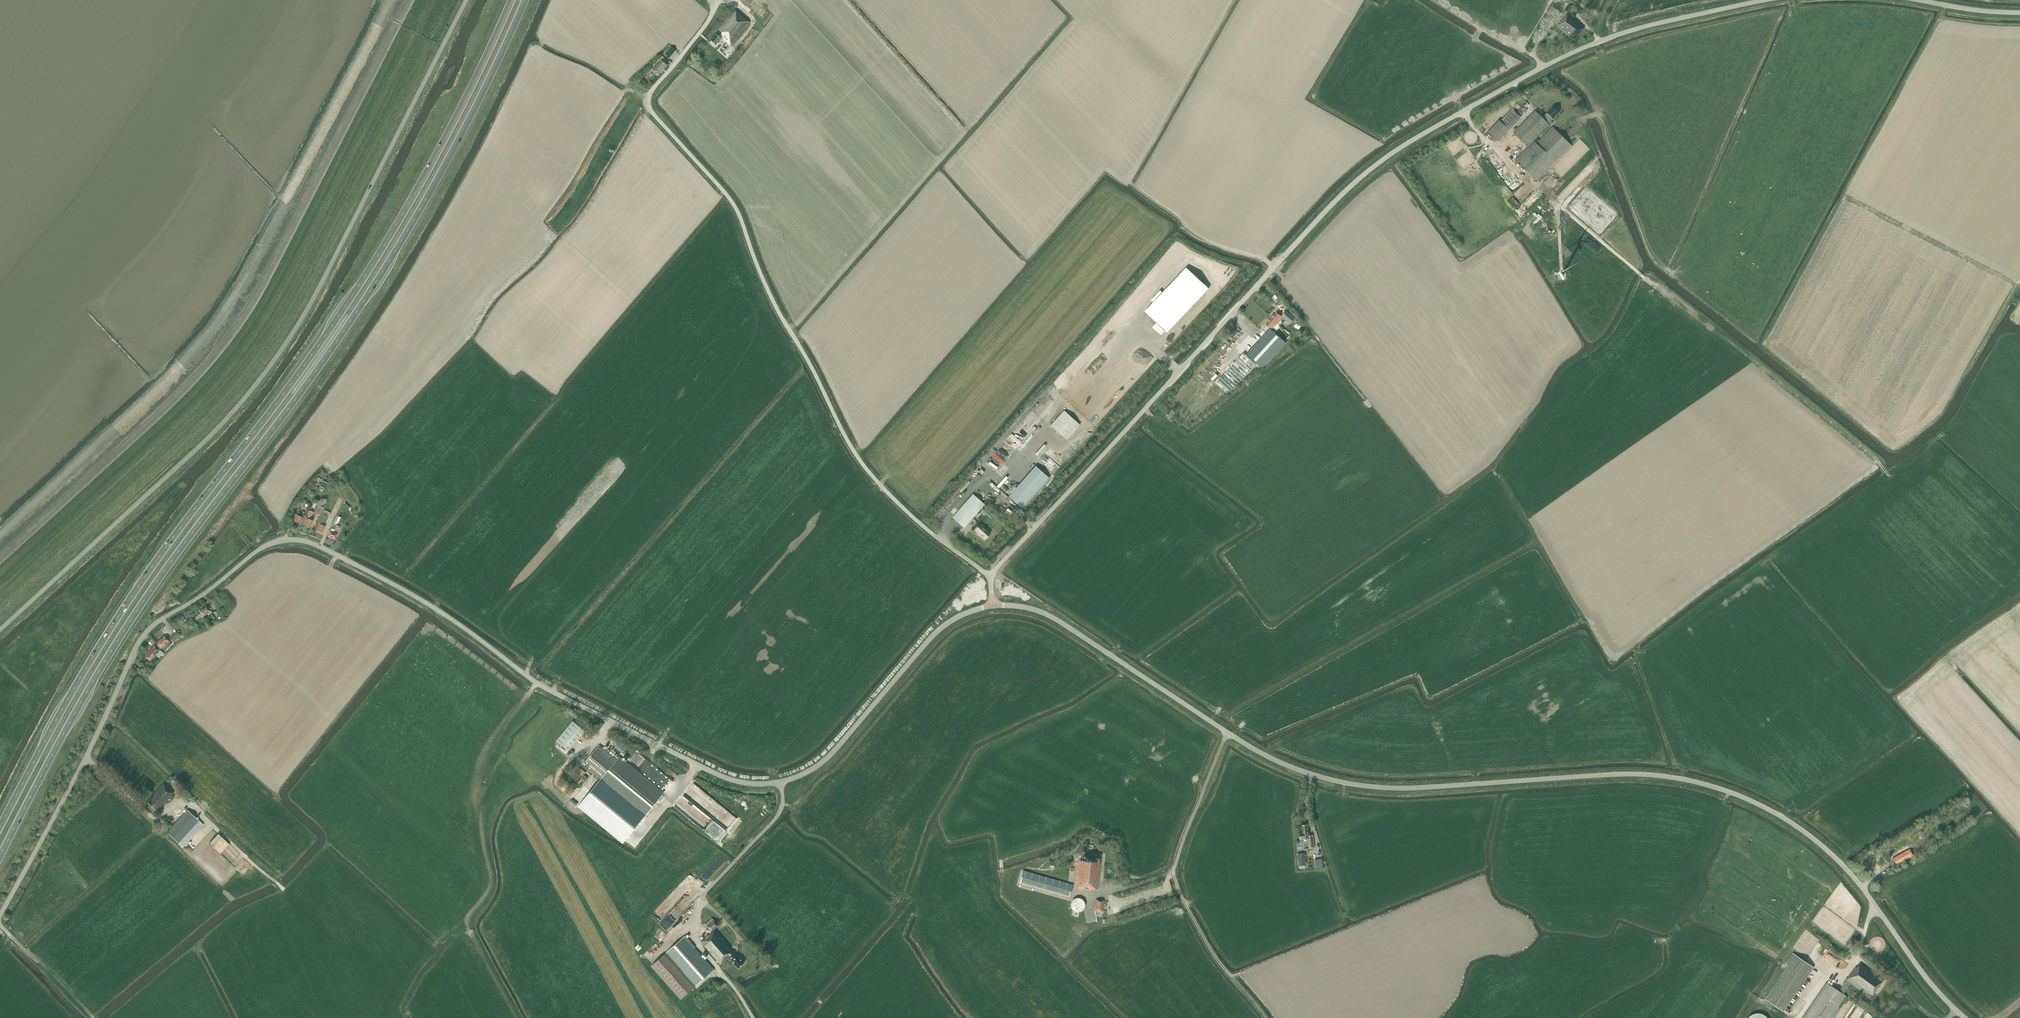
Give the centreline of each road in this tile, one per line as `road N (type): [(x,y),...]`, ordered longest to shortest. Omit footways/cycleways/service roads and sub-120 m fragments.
road 1 (tertiary): [(0,916),(144,636),(278,542),(305,541),(336,554),(435,608),(548,689),(721,776),(753,784),(816,767),(939,630),(993,605)]
road 2 (trunk): [(0,857),(105,661),(398,248),(526,0)]
road 3 (unclassified): [(992,578),(1375,166),(1576,51),(1766,0)]
road 4 (trunk): [(512,0),(387,238),(321,342),(102,640),(0,827)]
road 5 (tertiary): [(1966,1017),(1833,856),(1738,795),(1636,774),(1370,786),(1287,765),(1228,733)]
road 6 (unclassified): [(0,630),(218,429),(262,377),(315,296),(467,0)]
road 7 (unclassified): [(992,578),(924,528),(854,453),(760,275),(732,202),(650,111),(650,93),(718,1)]
road 8 (track): [(538,683),(496,750),(481,814),(489,879),(468,917),(472,937)]
road 9 (tertiary): [(1228,733),(1053,618),(993,605)]
road 10 (track): [(1173,870),(1212,952),(1267,1017)]
road 11 (unclassified): [(1173,870),(1228,733)]
road 12 (track): [(702,897),(695,943),(754,1017)]

